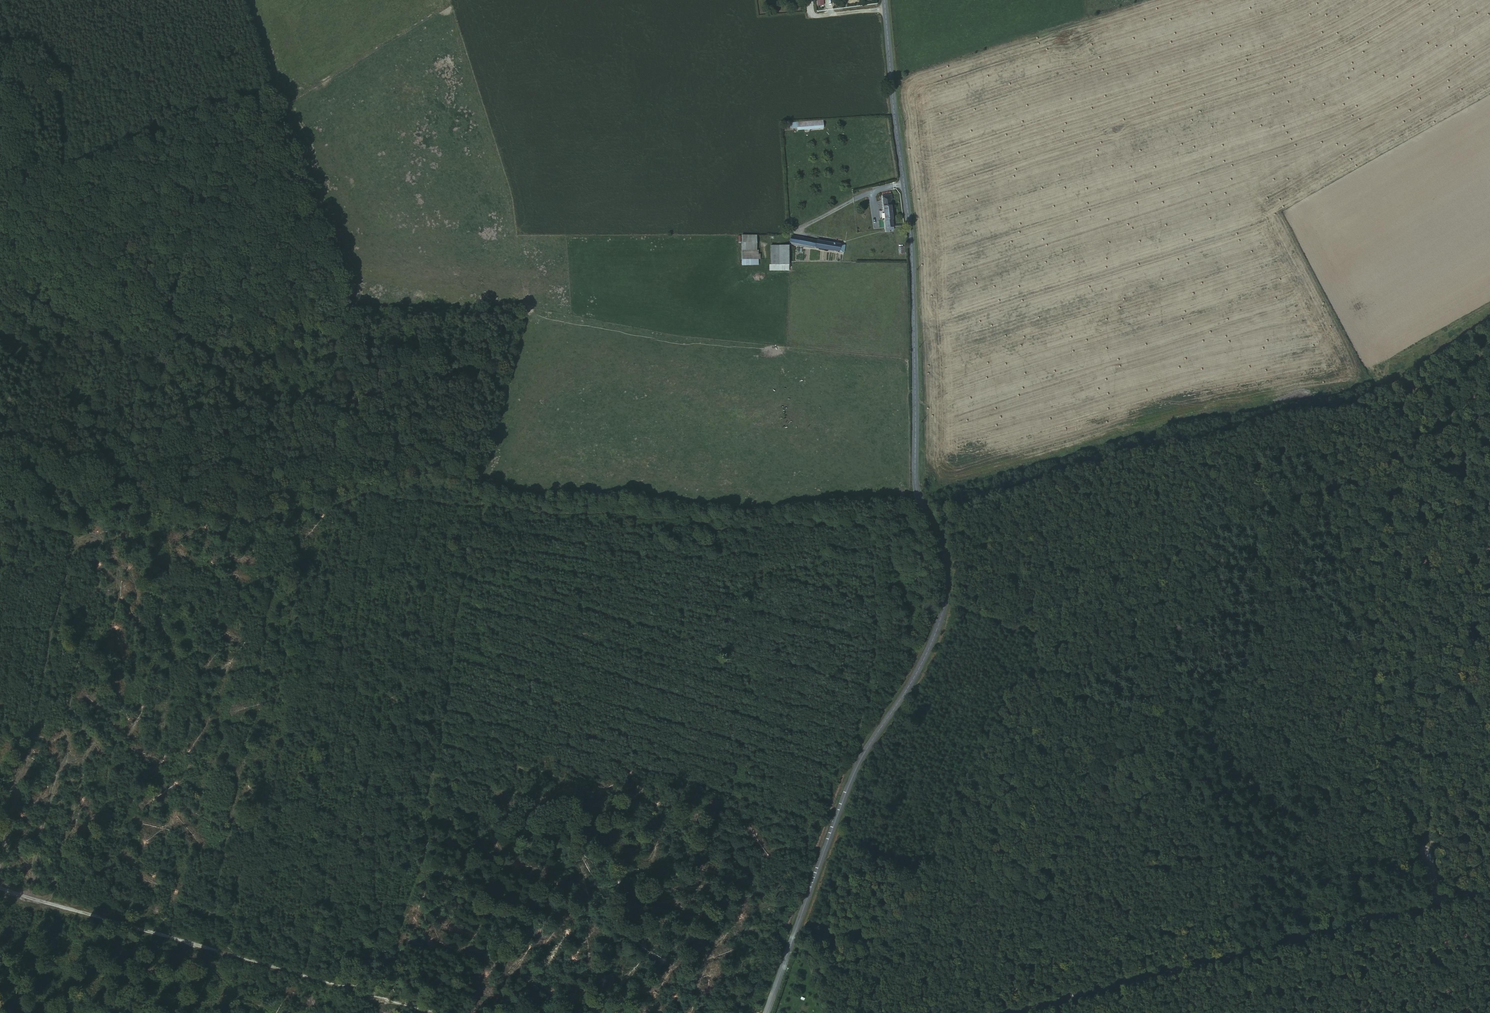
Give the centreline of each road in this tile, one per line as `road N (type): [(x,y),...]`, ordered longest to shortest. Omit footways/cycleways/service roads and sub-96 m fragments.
road 1 (tertiary): [(884,0),(912,255),(917,495),(946,574),(944,603),(913,679),(848,786),(766,1012)]
road 2 (tertiary): [(1489,887),(1019,1012)]
road 3 (track): [(0,890),(434,1012)]

